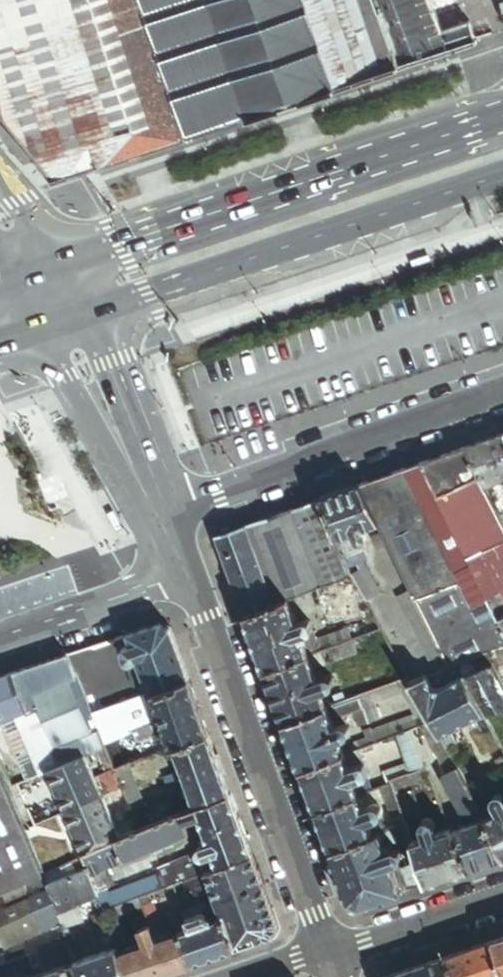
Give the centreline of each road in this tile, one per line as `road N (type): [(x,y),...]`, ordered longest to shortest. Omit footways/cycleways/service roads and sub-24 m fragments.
road 1 (primary): [(502,115),(34,269)]
road 2 (primary): [(59,319),(502,176)]
road 3 (tertiary): [(189,577),(333,950)]
road 4 (unclassified): [(156,512),(502,388)]
road 5 (tertiary): [(59,319),(156,512)]
road 6 (residential): [(0,643),(189,577)]
road 7 (residential): [(502,894),(333,950)]

